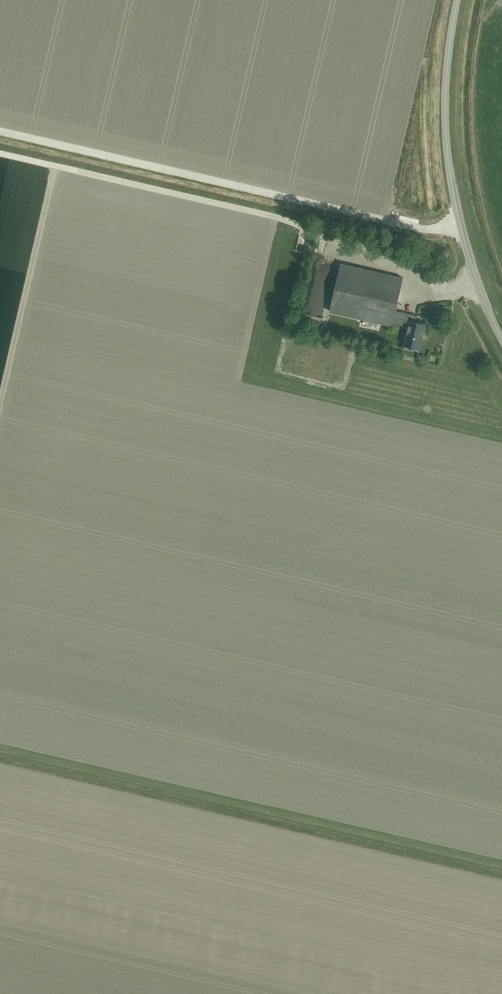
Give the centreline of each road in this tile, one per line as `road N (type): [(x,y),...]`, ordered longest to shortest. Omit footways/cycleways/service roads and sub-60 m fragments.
road 1 (unclassified): [(501,342),(449,169),(445,111),(457,0)]

